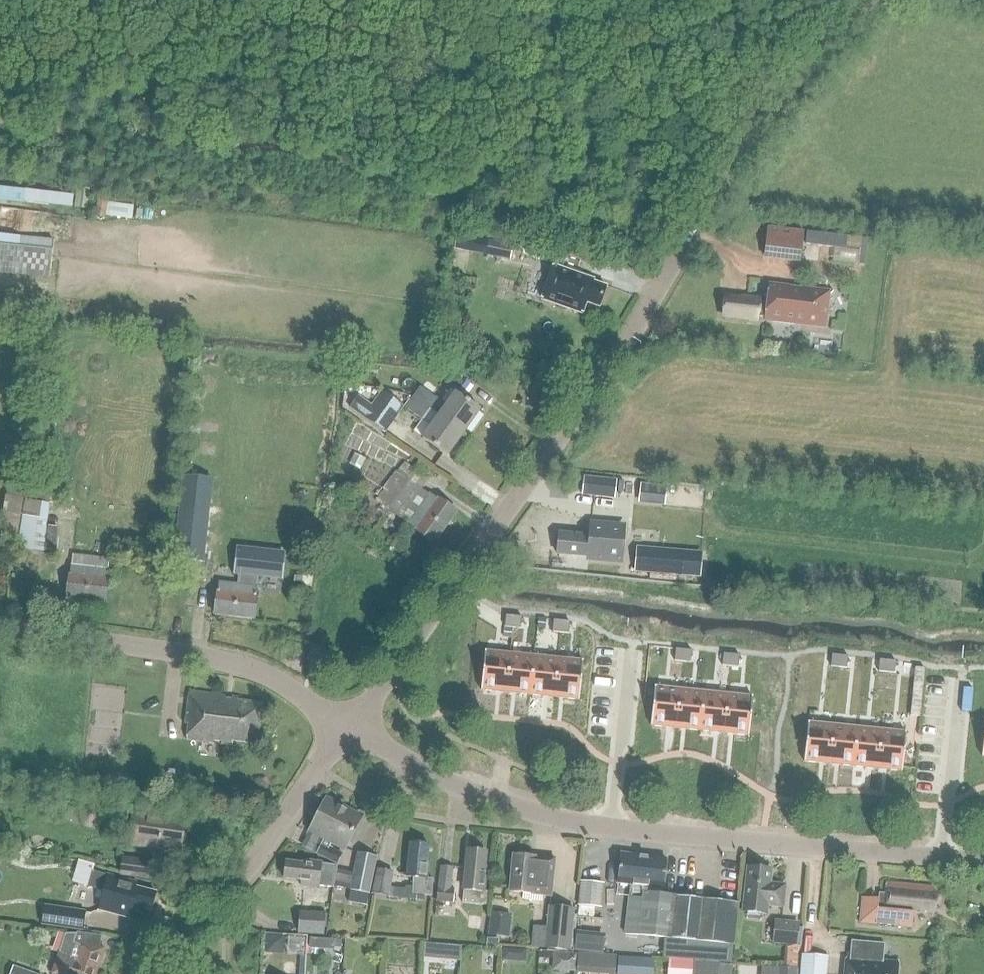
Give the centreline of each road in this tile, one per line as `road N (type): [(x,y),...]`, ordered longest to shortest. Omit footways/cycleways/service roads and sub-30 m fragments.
road 1 (tertiary): [(346,729),(579,408),(782,90),(867,0)]
road 2 (tertiary): [(983,860),(557,818),(468,791),(346,729)]
road 3 (tertiary): [(346,729),(276,680),(238,664),(0,632)]
road 4 (tertiary): [(144,973),(236,878),(346,729)]

